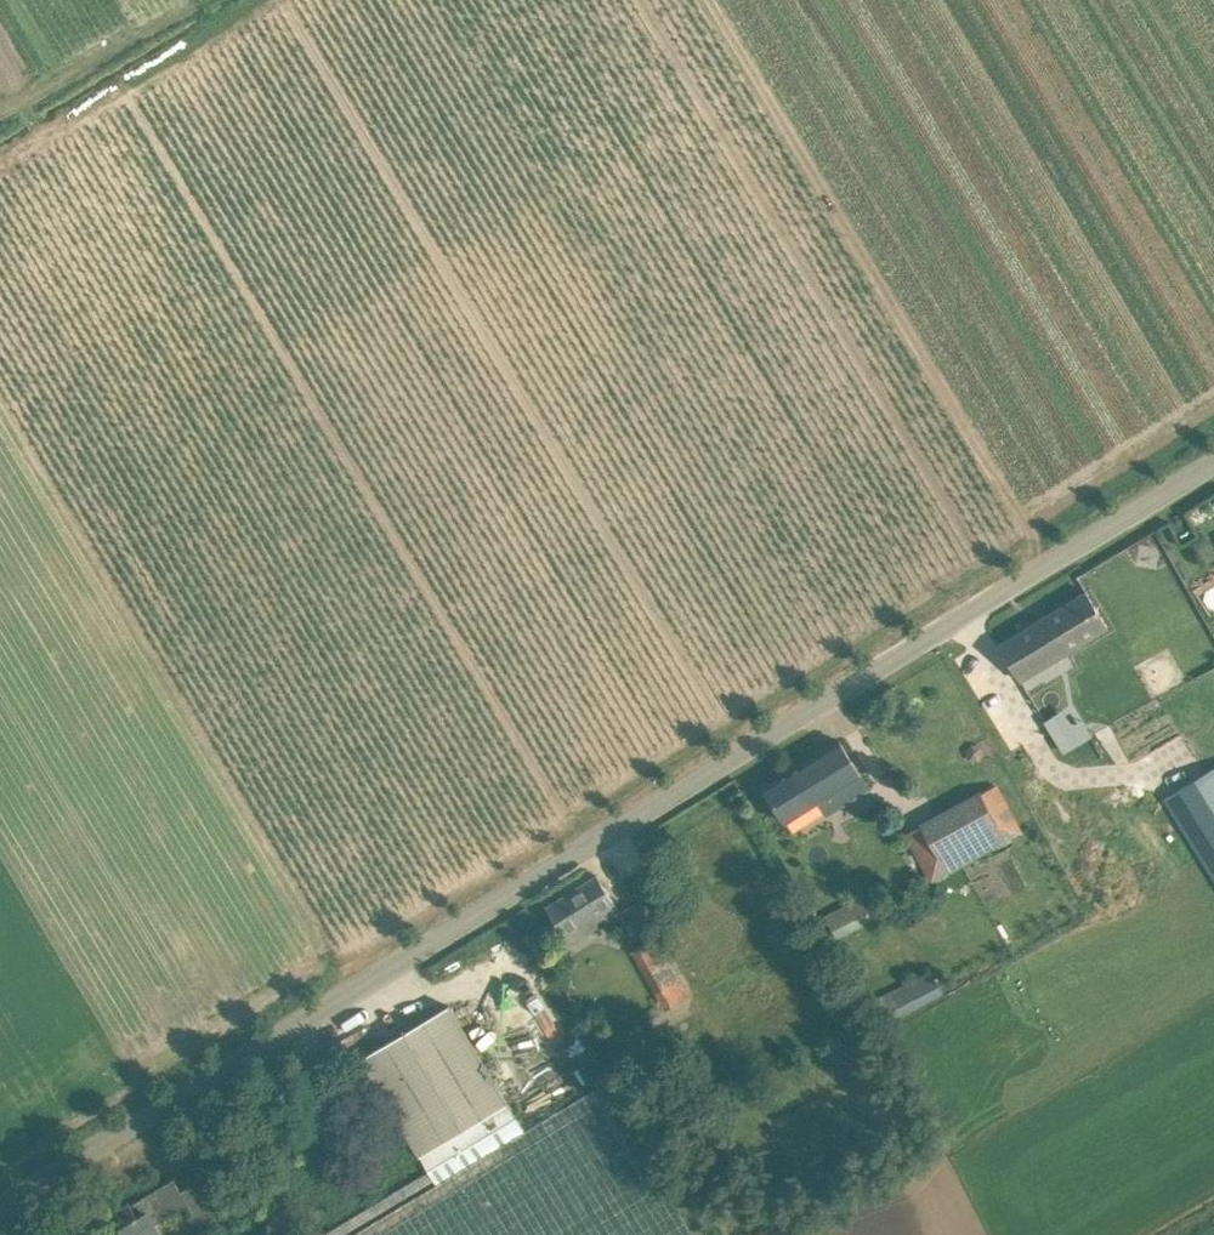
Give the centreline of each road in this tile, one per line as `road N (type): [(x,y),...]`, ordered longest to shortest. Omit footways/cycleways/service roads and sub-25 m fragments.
road 1 (unclassified): [(0,1197),(1213,465)]

